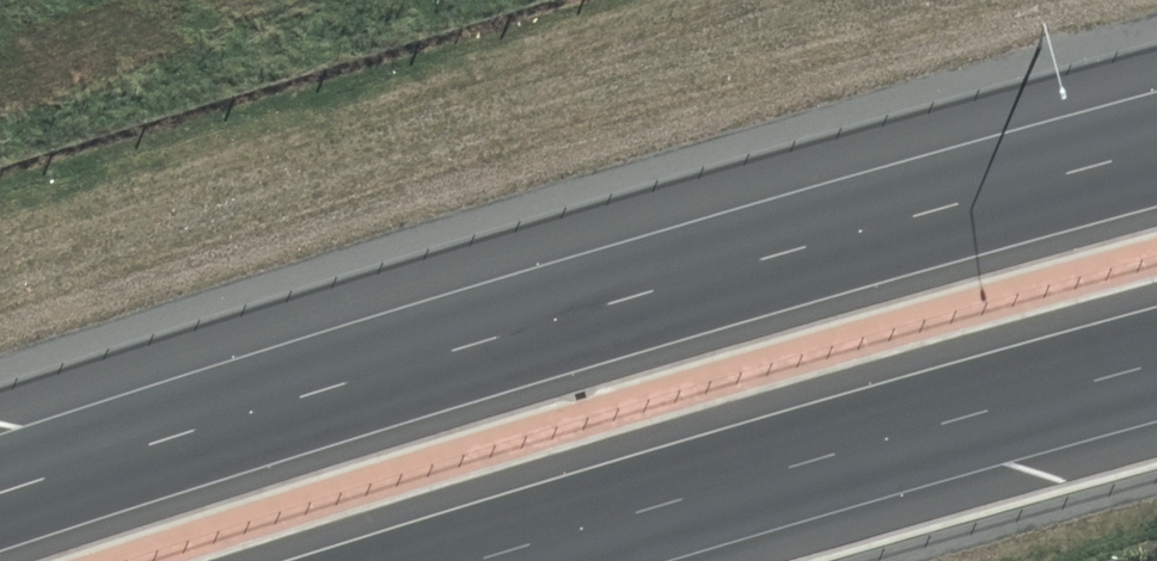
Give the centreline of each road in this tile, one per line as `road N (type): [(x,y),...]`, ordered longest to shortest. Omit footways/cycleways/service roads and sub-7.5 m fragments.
road 1 (motorway): [(0,493),(496,336),(1156,145)]
road 2 (motorway): [(1156,364),(468,560)]

